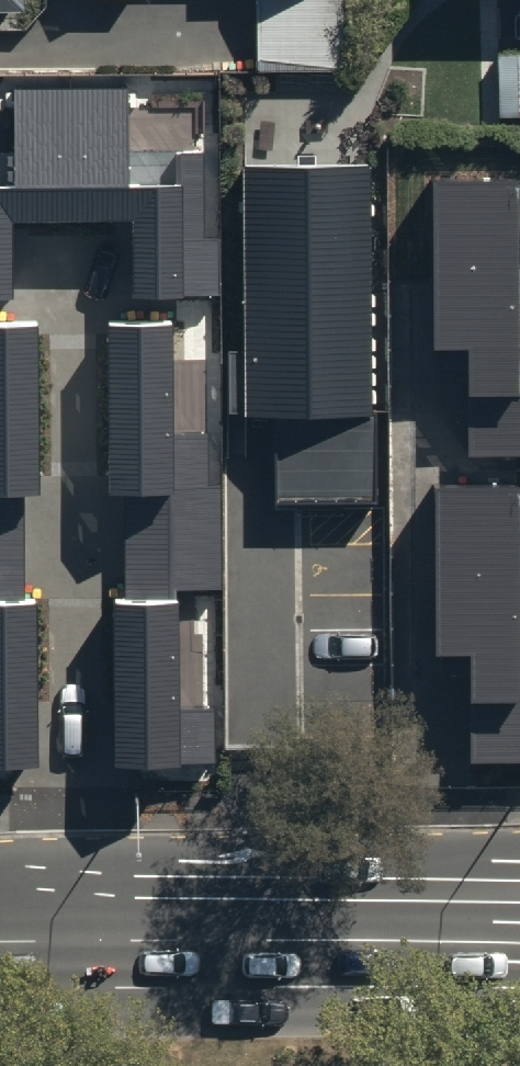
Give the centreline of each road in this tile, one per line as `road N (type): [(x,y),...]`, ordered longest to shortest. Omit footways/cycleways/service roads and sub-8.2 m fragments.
road 1 (primary): [(0,909),(136,858),(519,857)]
road 2 (primary): [(0,951),(519,956)]

